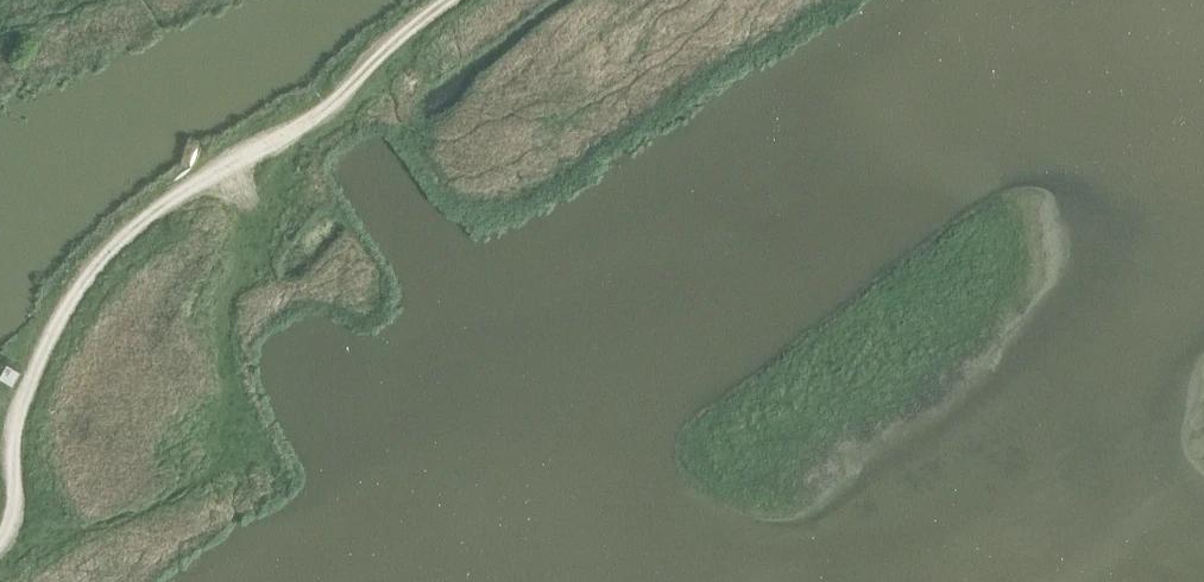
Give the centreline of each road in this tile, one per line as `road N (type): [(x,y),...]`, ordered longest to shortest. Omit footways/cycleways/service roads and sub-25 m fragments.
road 1 (track): [(444,0),(330,106),(128,232),(76,291),(42,352),(16,433),(13,522),(0,541)]

